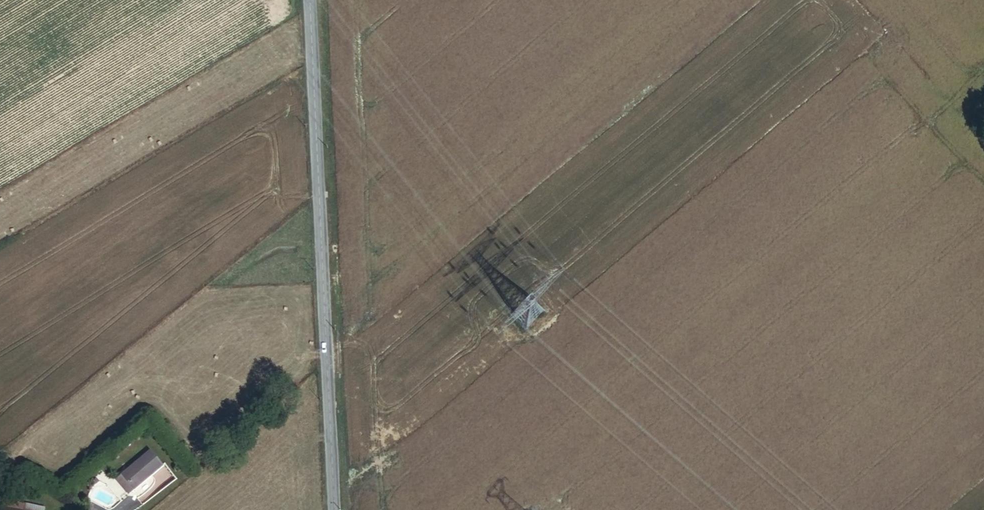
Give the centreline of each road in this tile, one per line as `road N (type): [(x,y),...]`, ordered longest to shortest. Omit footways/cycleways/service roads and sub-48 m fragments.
road 1 (tertiary): [(335,509),(308,0)]

